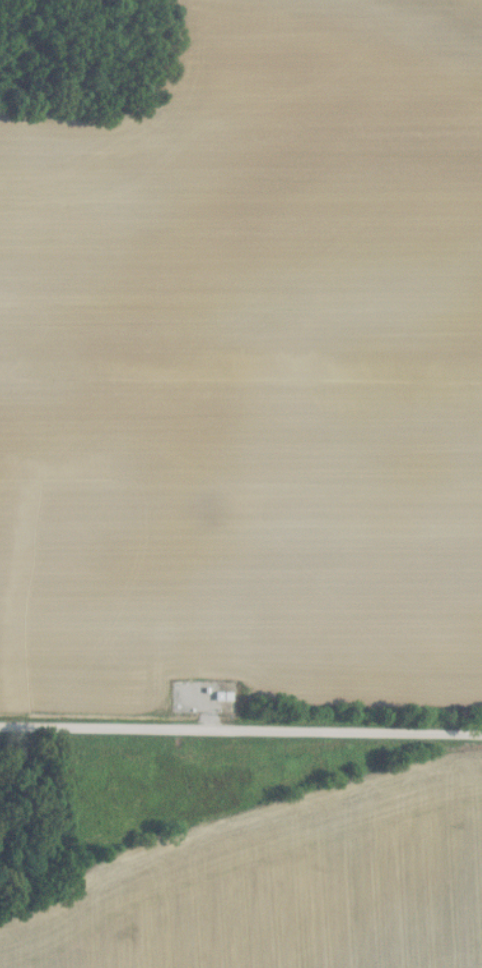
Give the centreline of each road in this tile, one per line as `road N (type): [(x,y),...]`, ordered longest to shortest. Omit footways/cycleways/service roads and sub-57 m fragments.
road 1 (residential): [(481,737),(0,727)]

